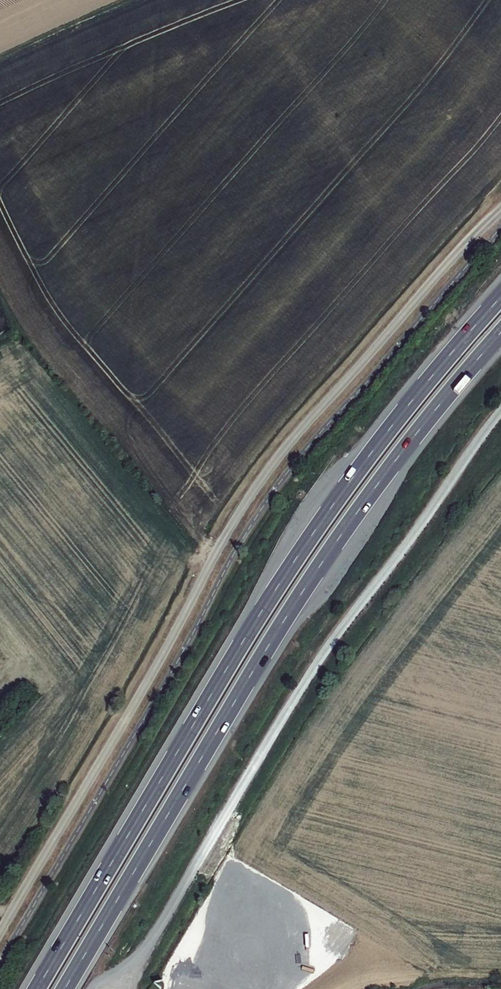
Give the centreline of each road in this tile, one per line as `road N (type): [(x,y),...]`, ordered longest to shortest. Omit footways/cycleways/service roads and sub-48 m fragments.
road 1 (trunk): [(500,297),(315,530),(37,988)]
road 2 (trunk): [(65,988),(336,541),(500,334)]
road 3 (unclassified): [(93,988),(154,937),(316,665),(500,413)]

